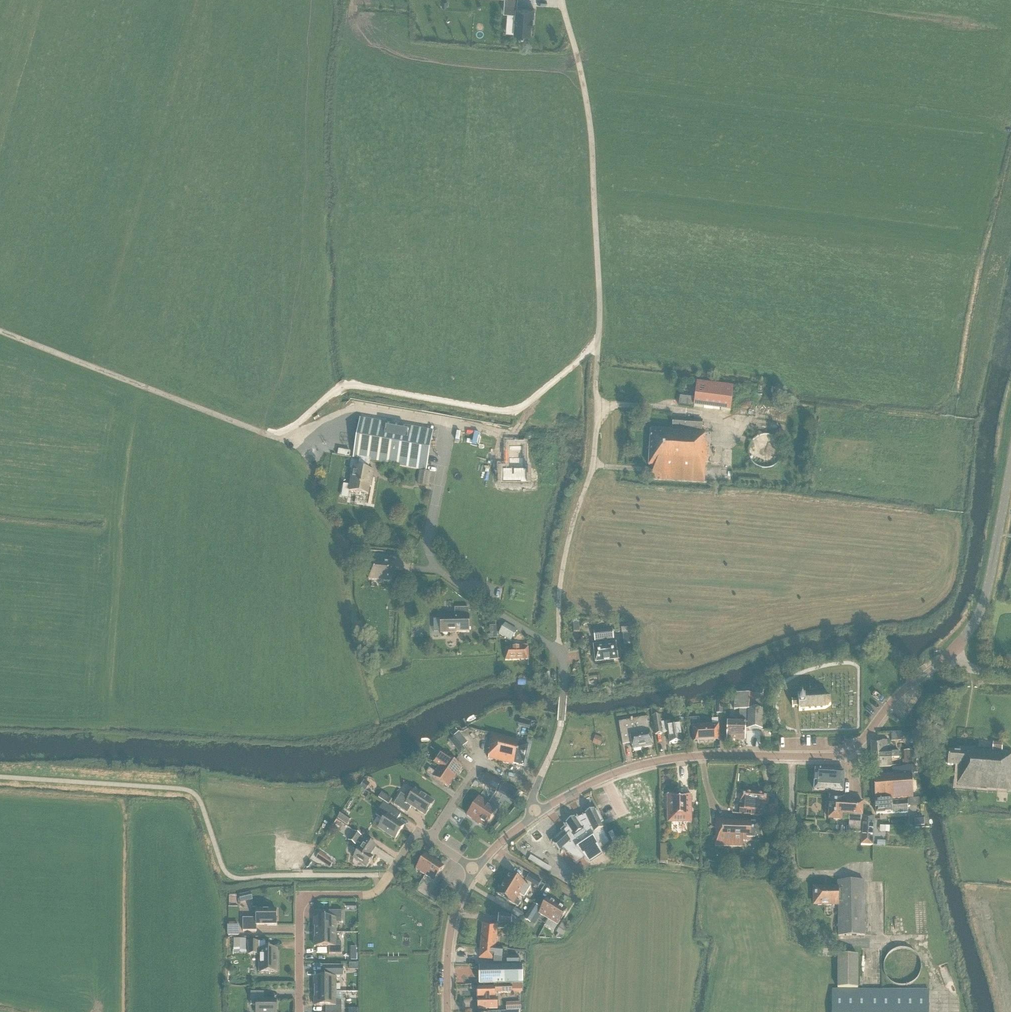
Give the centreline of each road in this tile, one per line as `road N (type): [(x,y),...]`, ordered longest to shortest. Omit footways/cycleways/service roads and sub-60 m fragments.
road 1 (track): [(599,345),(563,368),(510,438),(355,408),(291,442),(0,329)]
road 2 (tertiary): [(536,815),(606,777),(675,758),(847,754),(903,691),(952,652)]
road 3 (unclassified): [(449,424),(430,550),(452,579),(559,651),(564,692)]
road 4 (residential): [(391,875),(372,894),(301,897),(300,1011)]
road 5 (tertiary): [(952,652),(985,597),(1010,461)]
road 6 (tertiary): [(448,1011),(453,923),(475,867)]
road 7 (unclassified): [(536,815),(531,799),(555,743),(564,692)]

